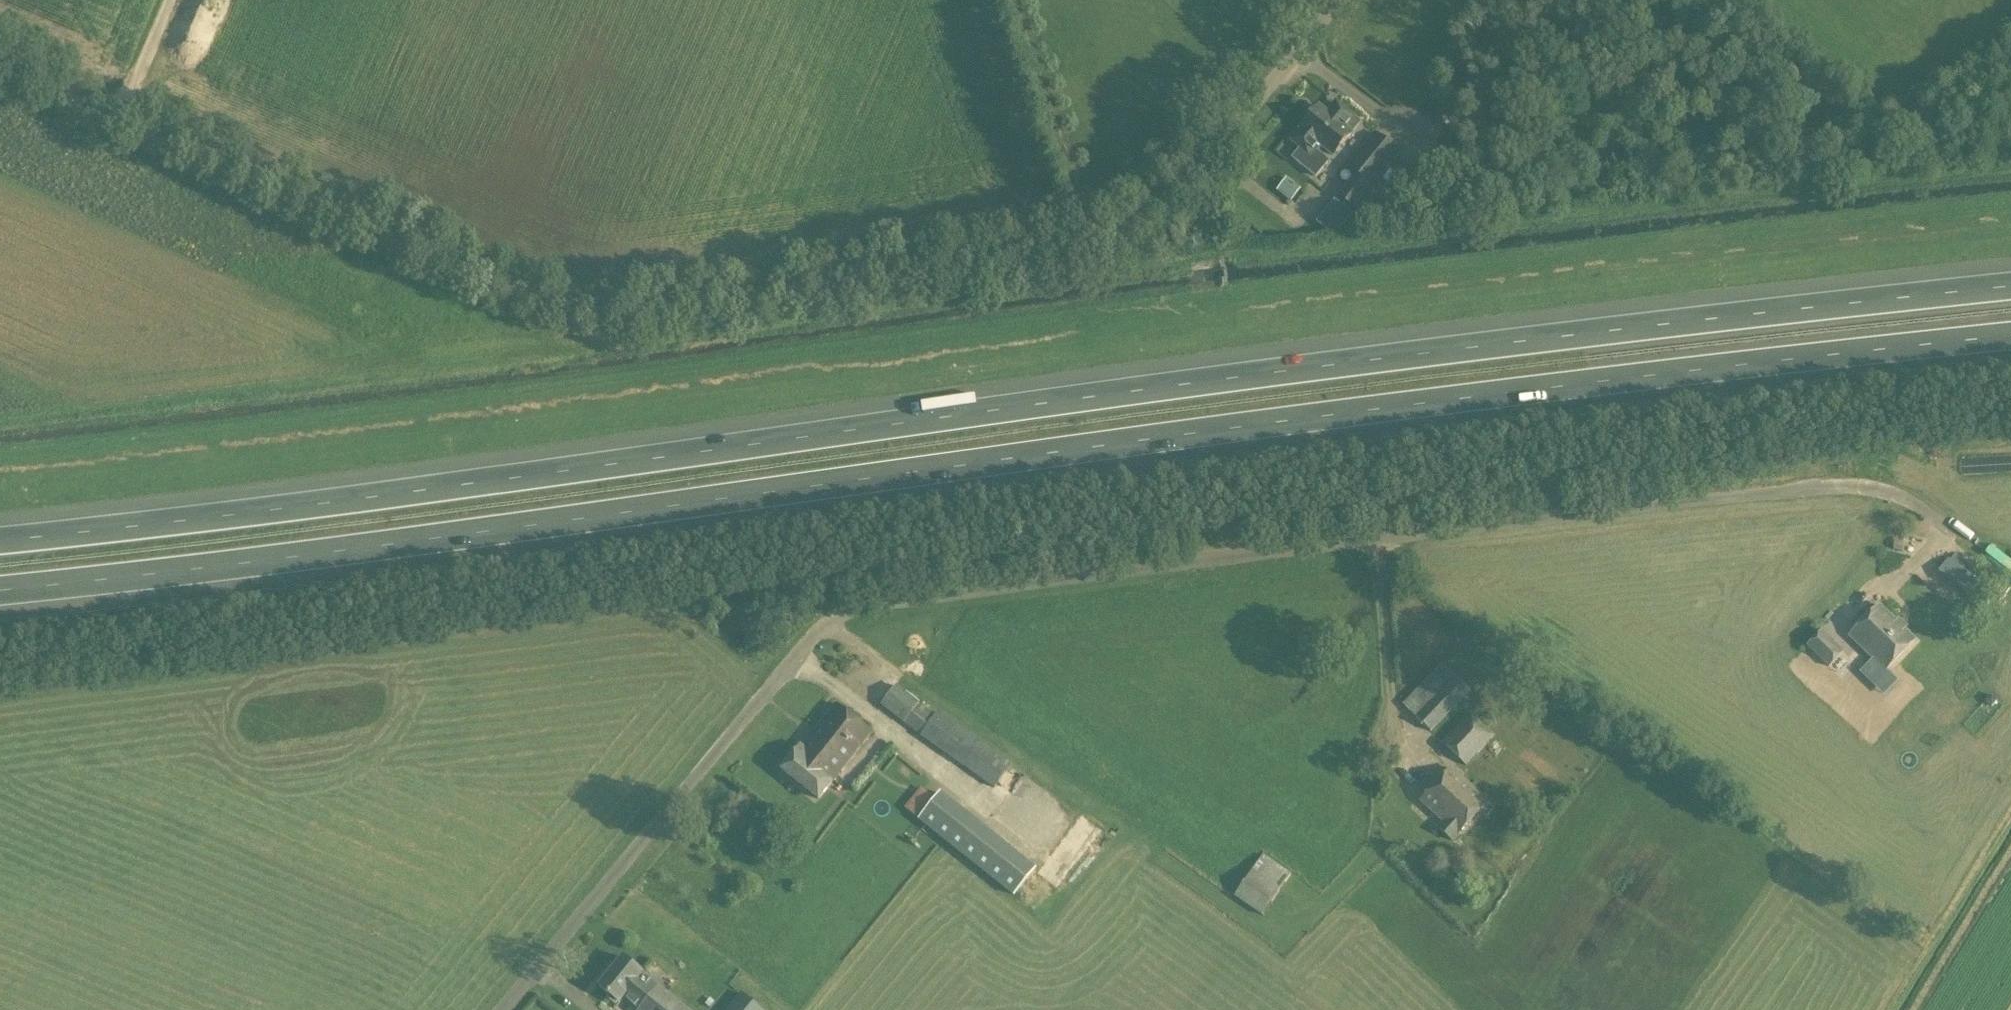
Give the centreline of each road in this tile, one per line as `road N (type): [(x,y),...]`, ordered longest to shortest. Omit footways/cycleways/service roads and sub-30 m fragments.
road 1 (motorway): [(0,591),(2010,336)]
road 2 (motorway): [(2010,289),(1544,339),(0,541)]
road 3 (unclassified): [(493,1009),(837,602),(1868,475),(1912,479),(1965,514)]
road 4 (unclassified): [(0,59),(570,307),(625,316),(1058,252),(1135,227),(1191,178),(1339,0)]

